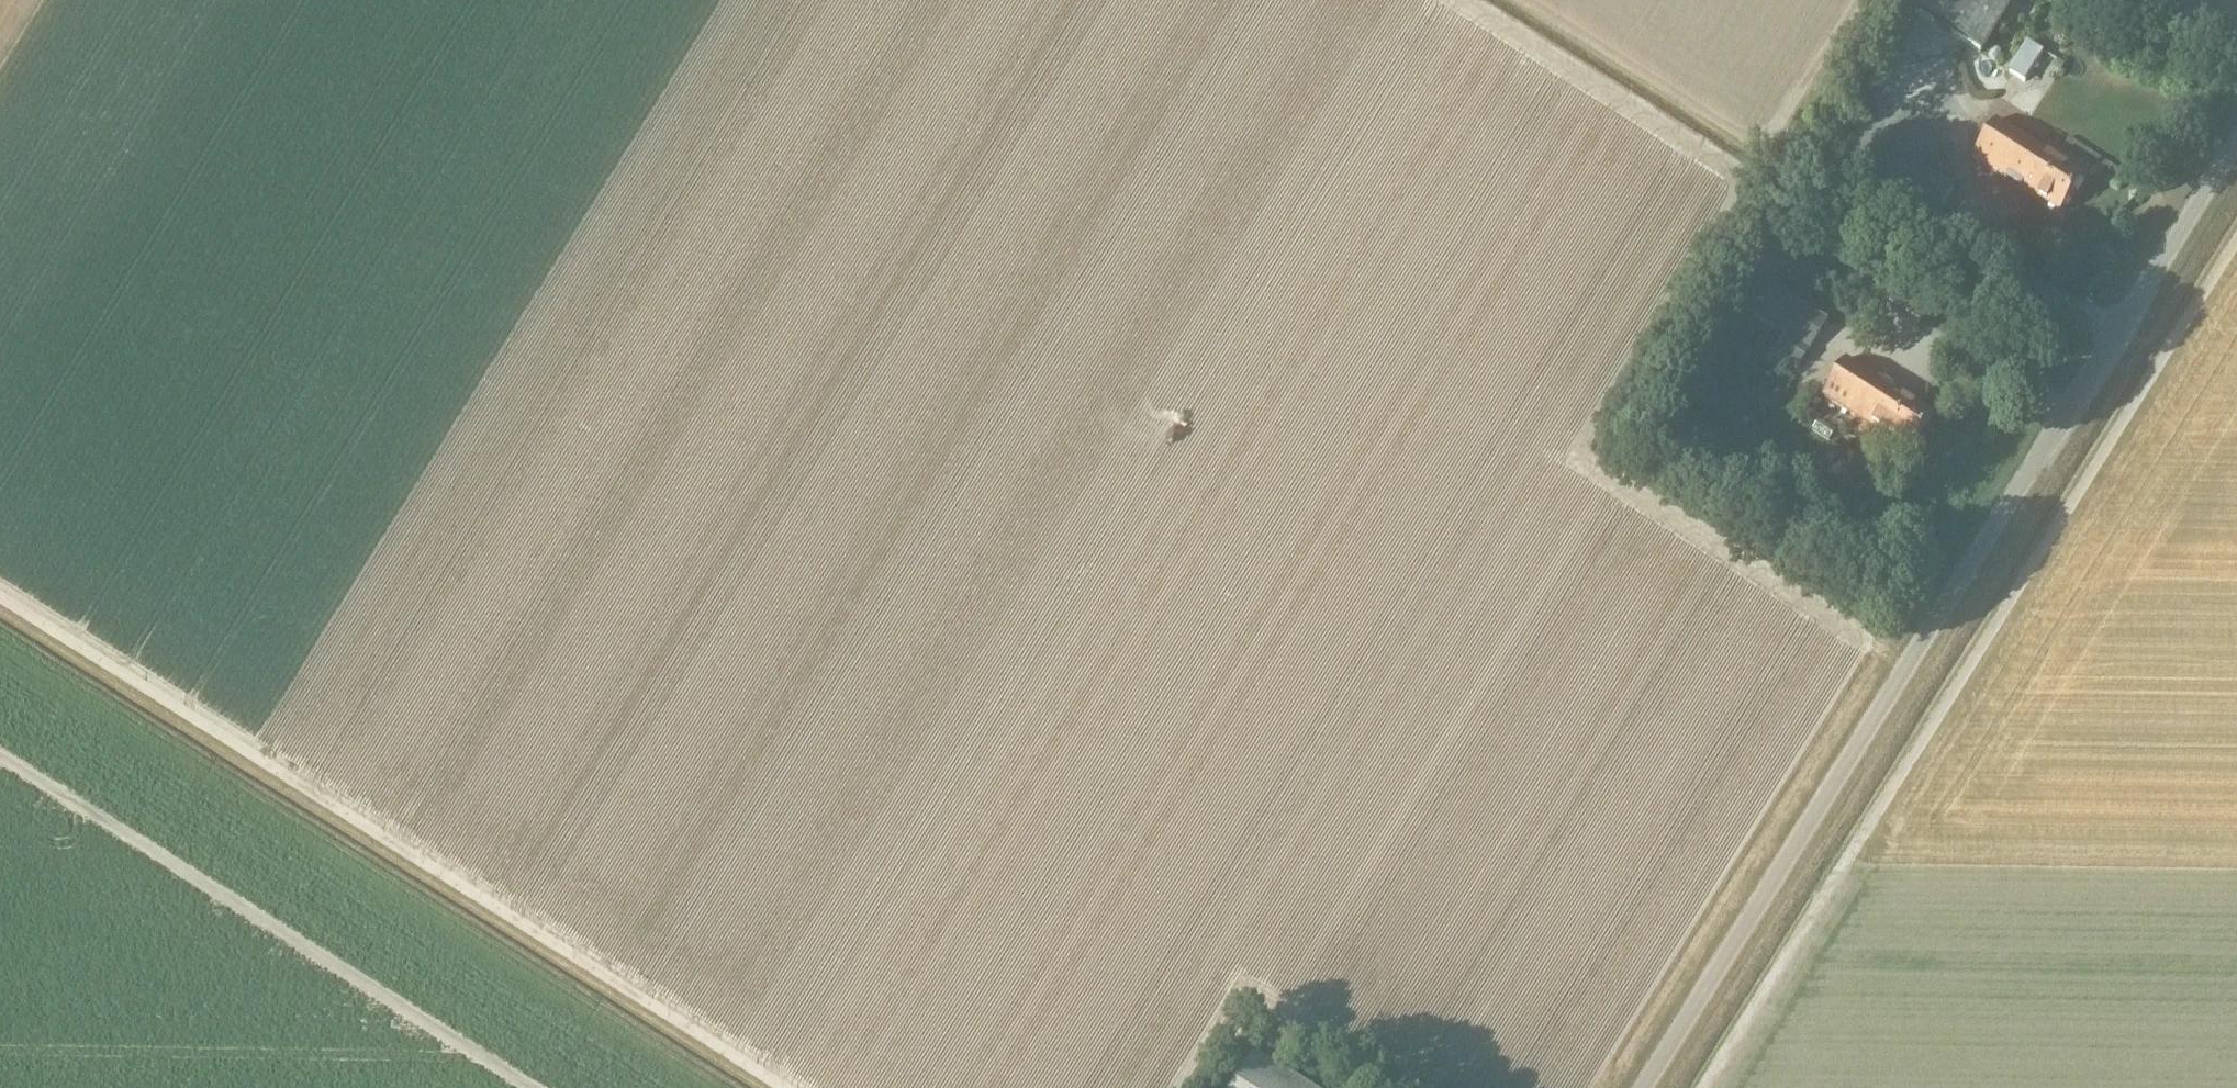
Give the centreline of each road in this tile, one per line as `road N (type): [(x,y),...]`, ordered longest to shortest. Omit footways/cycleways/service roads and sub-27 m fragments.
road 1 (unclassified): [(1642,1087),(2236,138)]

